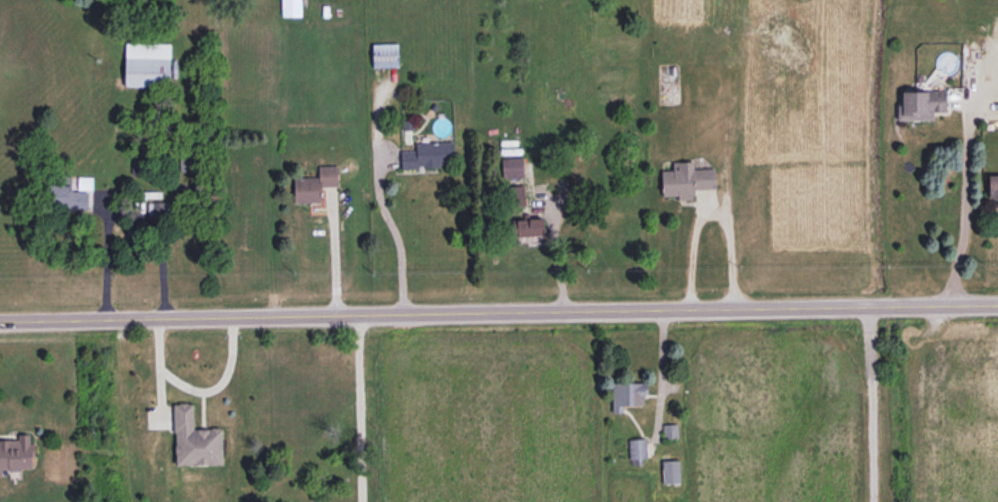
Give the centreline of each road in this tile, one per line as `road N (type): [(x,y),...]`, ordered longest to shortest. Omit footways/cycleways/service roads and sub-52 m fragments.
road 1 (tertiary): [(997,303),(0,319)]

